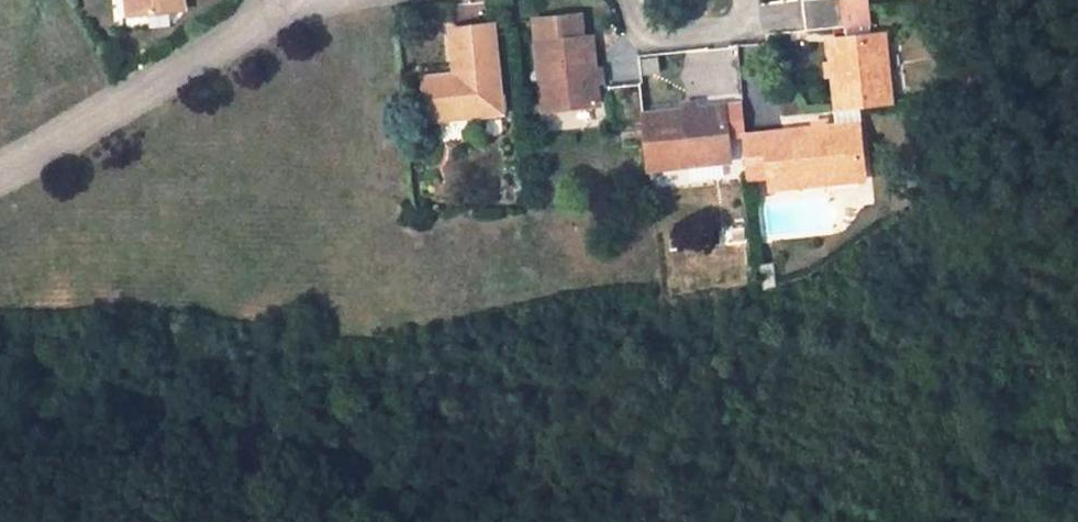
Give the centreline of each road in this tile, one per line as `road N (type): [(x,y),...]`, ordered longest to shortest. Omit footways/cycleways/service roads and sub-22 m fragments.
road 1 (residential): [(0,173),(282,0)]
road 2 (residential): [(737,0),(740,27),(649,38),(635,25)]

